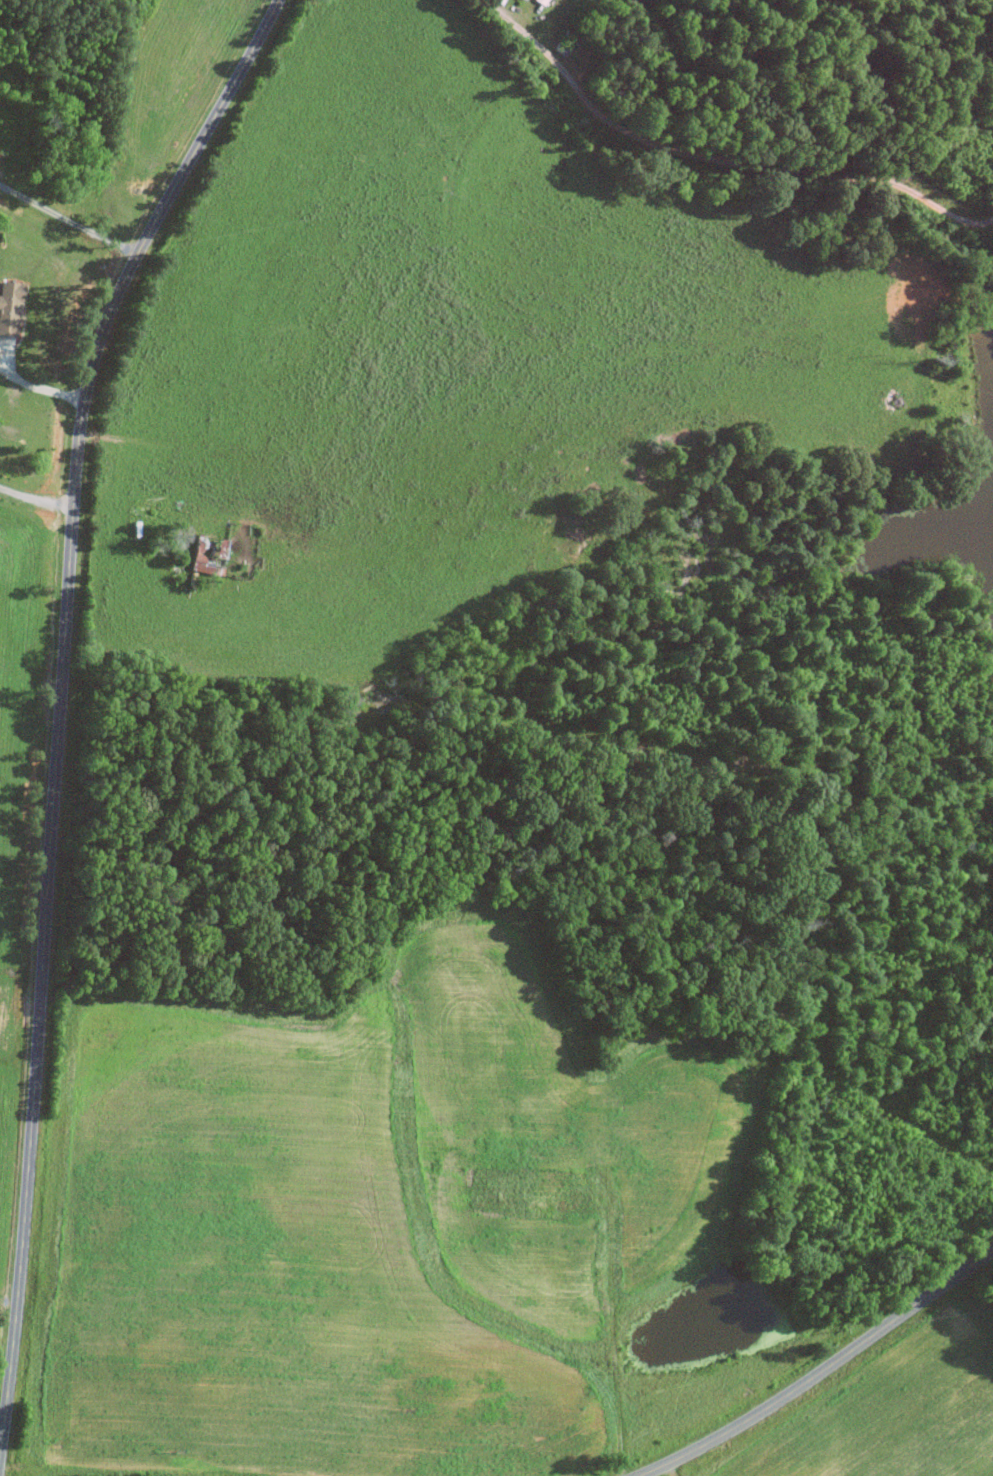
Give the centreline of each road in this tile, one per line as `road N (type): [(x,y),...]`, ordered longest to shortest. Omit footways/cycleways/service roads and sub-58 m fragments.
road 1 (residential): [(1,1475),(66,569),(100,331),(266,0)]
road 2 (residential): [(649,1475),(764,1410),(992,1251)]

